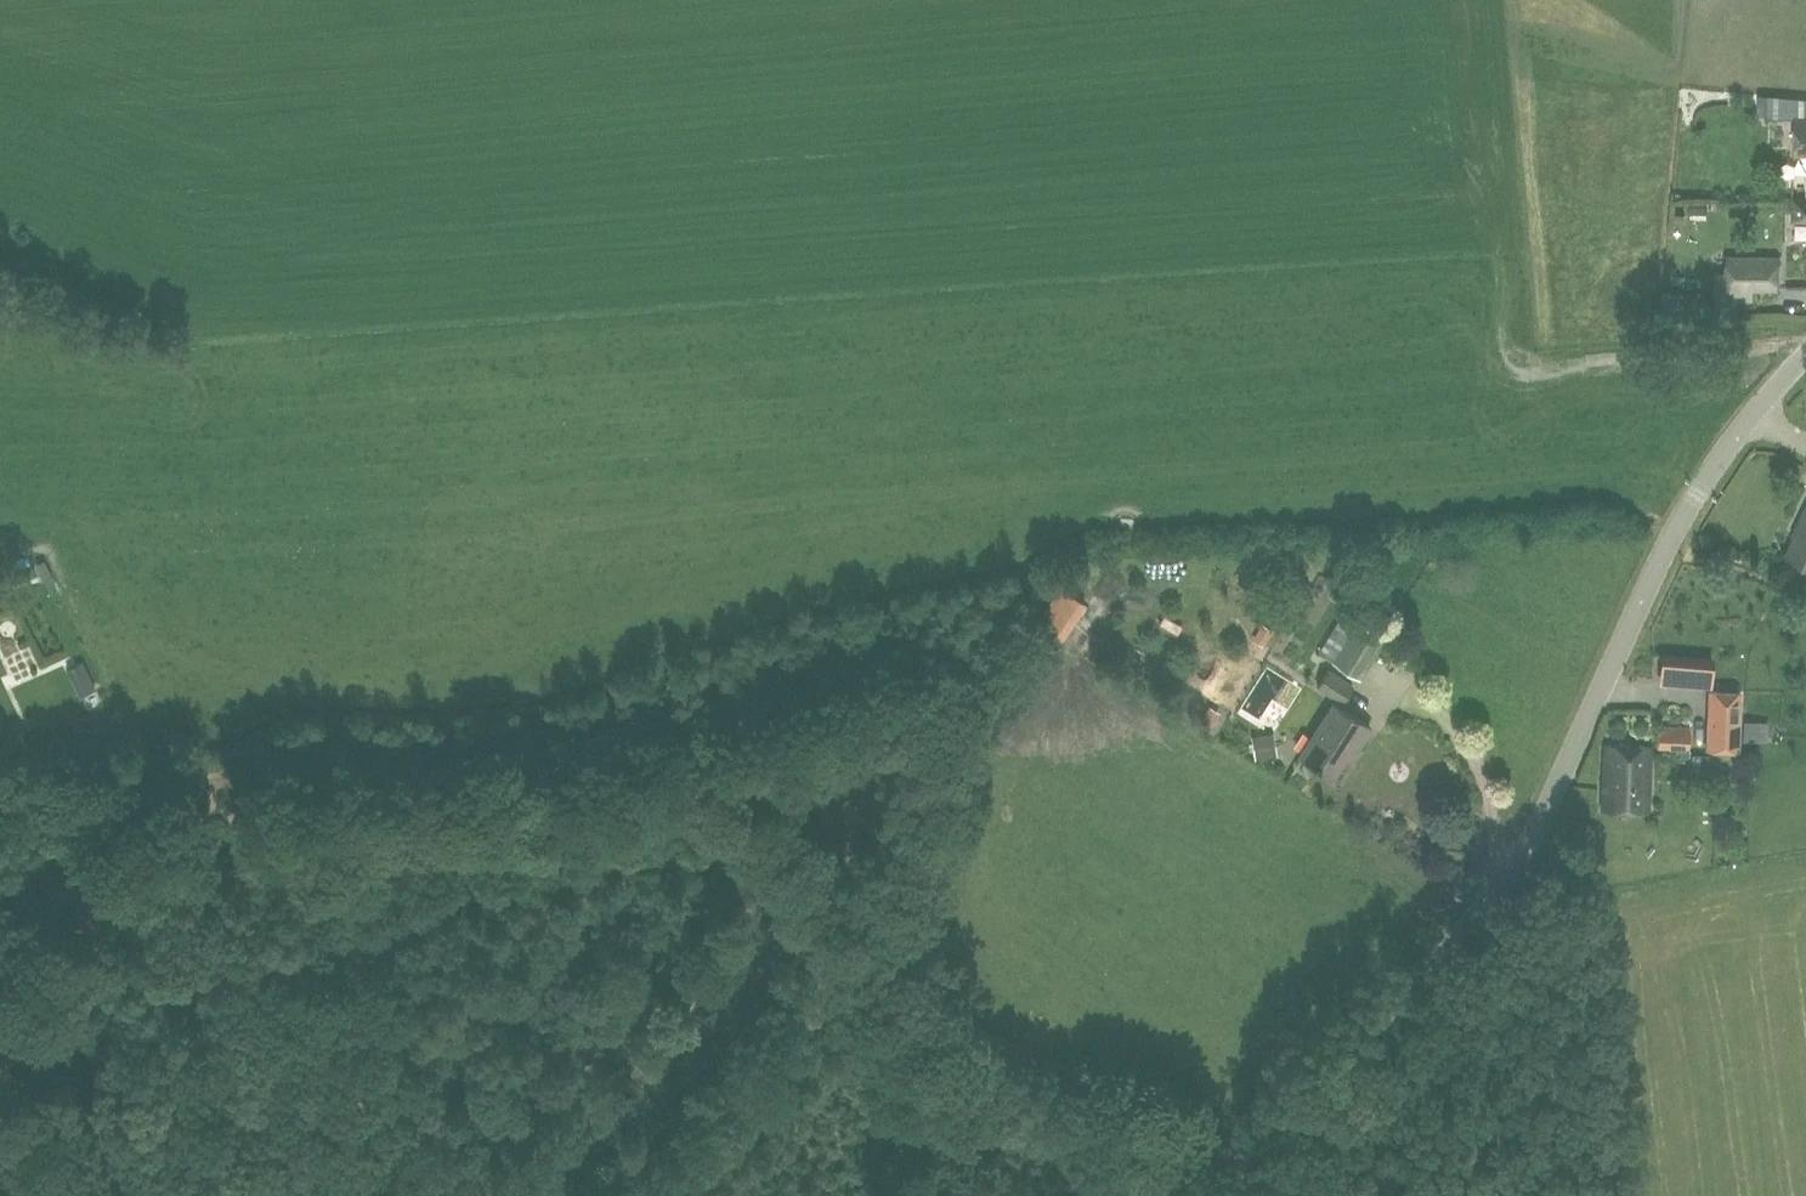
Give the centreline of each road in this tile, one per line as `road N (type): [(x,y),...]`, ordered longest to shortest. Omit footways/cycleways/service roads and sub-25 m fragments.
road 1 (unclassified): [(1208,1195),(1519,859),(1702,488),(1805,360)]

